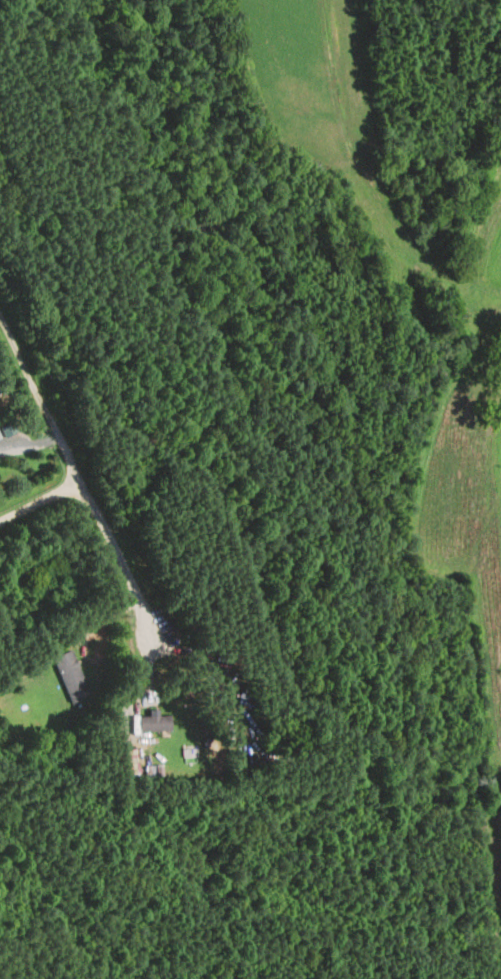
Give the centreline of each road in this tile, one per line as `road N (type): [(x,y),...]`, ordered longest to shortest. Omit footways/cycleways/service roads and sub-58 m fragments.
road 1 (track): [(500,507),(461,610),(487,853),(500,884)]
road 2 (track): [(323,0),(341,110),(377,190),(441,280),(500,299)]
road 3 (residential): [(0,318),(158,642)]

